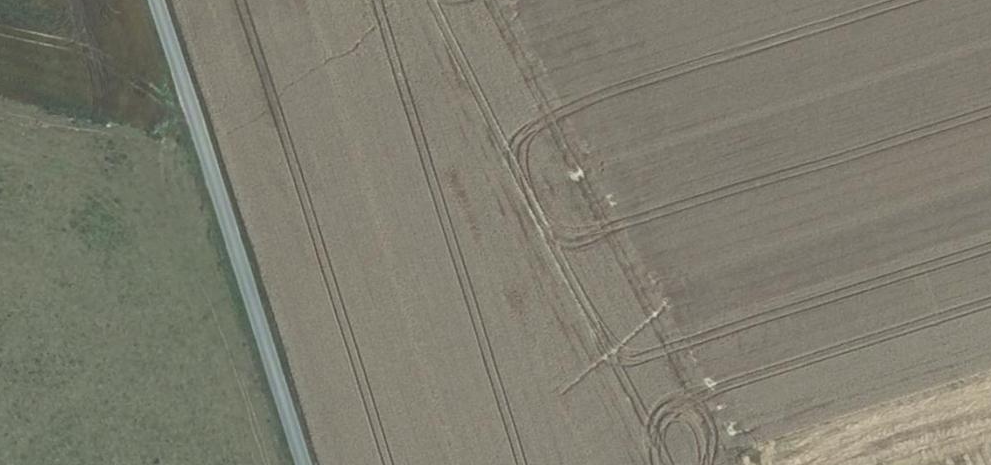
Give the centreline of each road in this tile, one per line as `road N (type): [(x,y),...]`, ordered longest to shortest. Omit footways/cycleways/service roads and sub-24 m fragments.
road 1 (unclassified): [(153,0),(296,464)]

